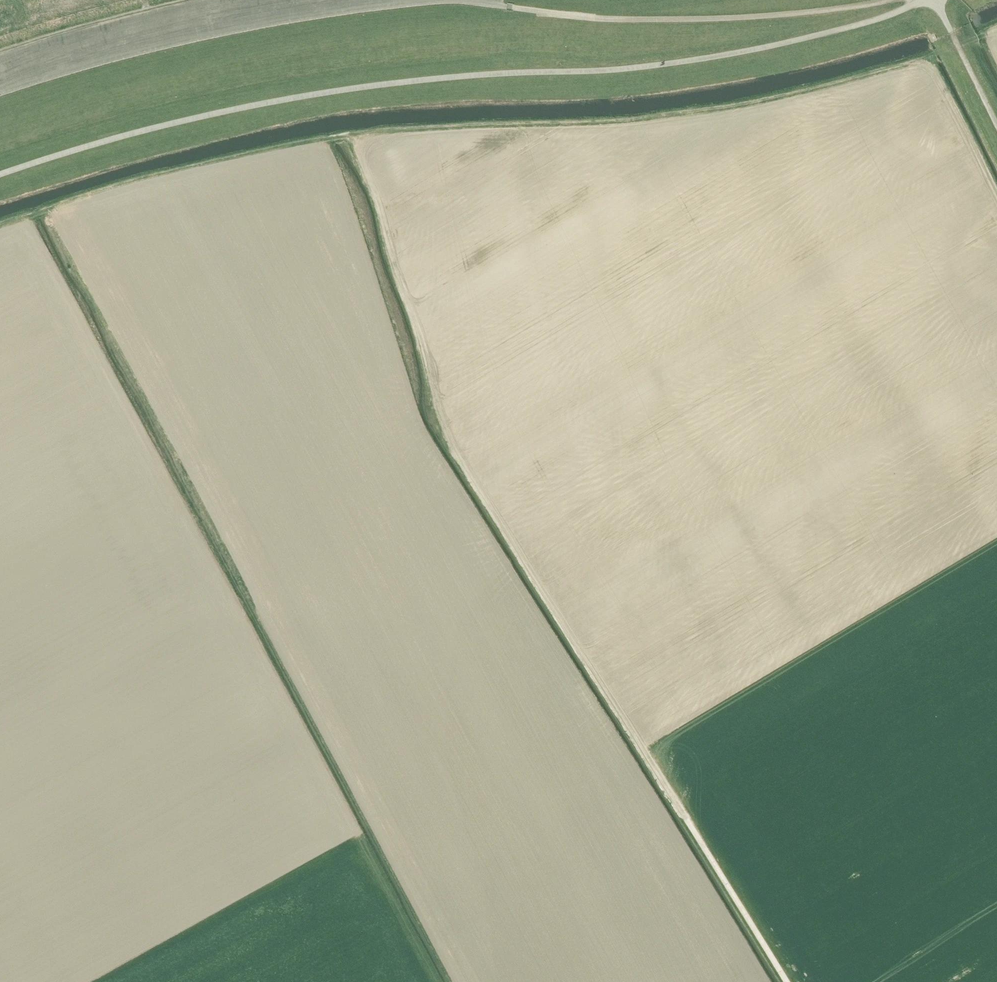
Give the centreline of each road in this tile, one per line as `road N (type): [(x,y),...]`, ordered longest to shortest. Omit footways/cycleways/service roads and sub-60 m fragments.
road 1 (track): [(786,981),(687,827)]

